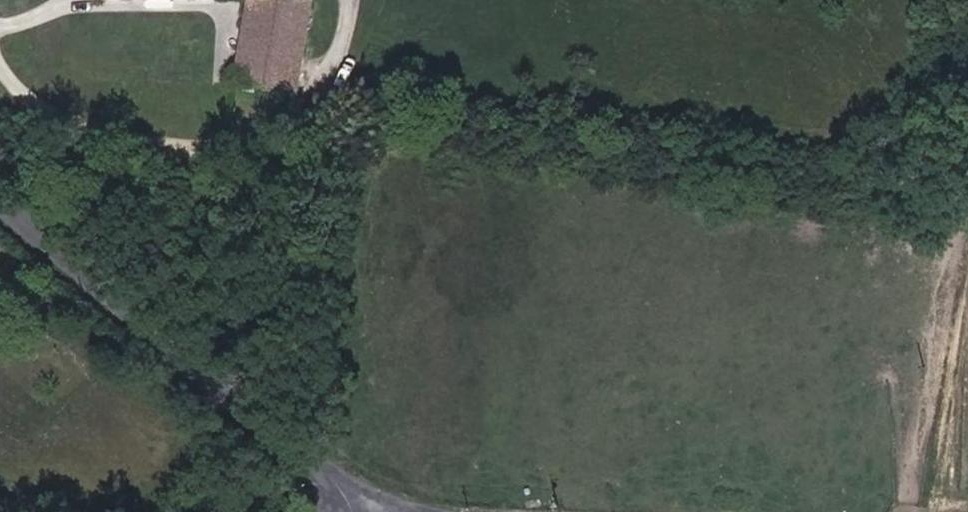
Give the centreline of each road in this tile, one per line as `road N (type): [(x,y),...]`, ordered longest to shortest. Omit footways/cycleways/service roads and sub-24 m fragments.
road 1 (tertiary): [(364,511),(0,202)]

